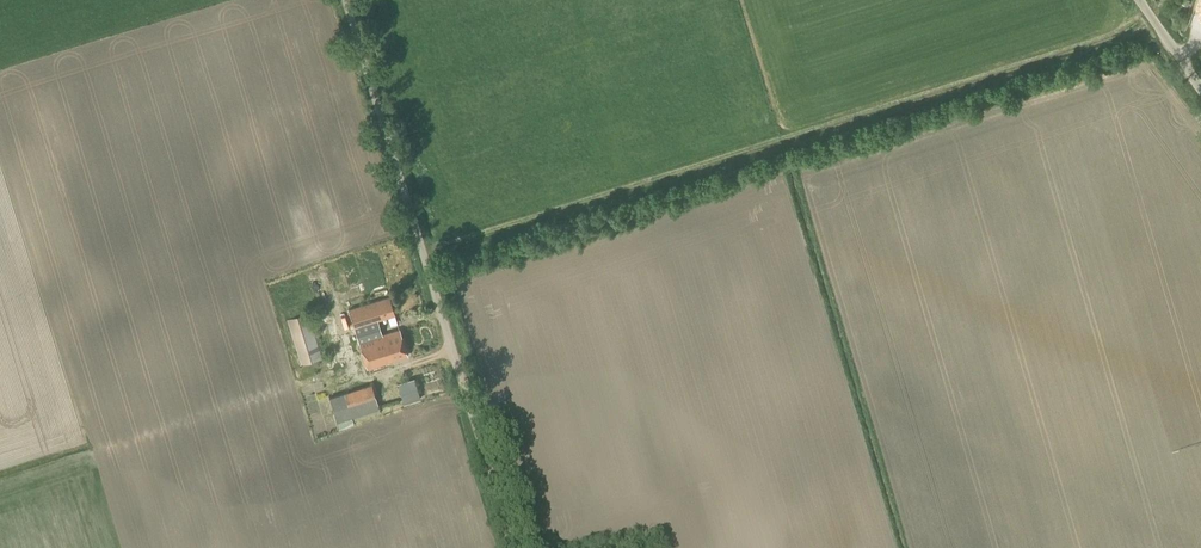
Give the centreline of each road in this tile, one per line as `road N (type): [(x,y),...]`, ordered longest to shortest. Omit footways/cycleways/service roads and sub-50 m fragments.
road 1 (unclassified): [(513,547),(345,0)]

